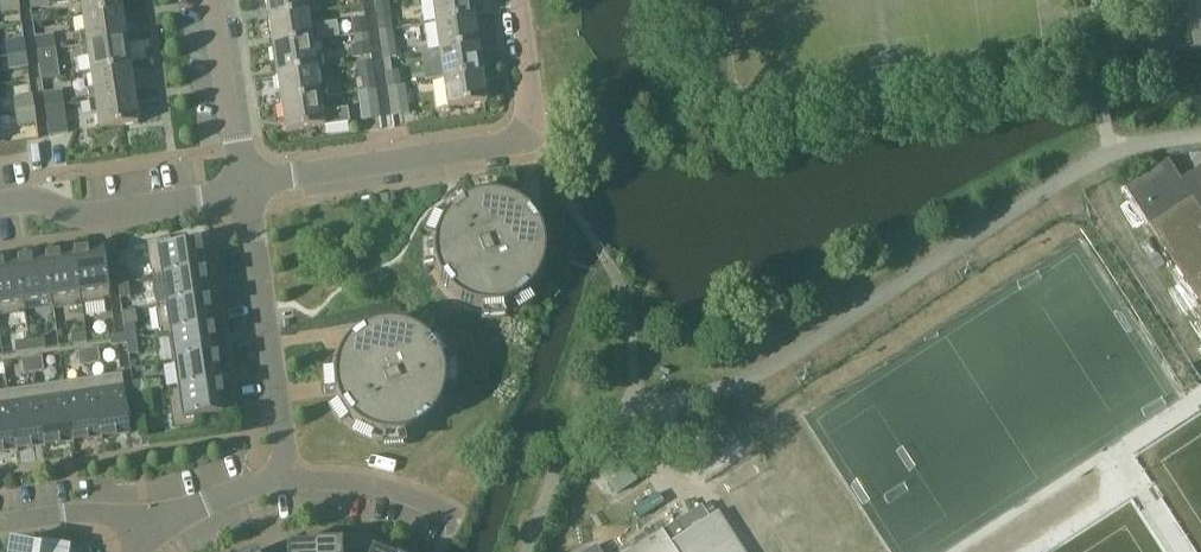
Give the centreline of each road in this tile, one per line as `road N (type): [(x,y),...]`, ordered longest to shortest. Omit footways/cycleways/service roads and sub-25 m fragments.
road 1 (residential): [(245,191),(286,477)]
road 2 (residential): [(522,142),(245,191)]
road 3 (residential): [(0,202),(32,198),(82,215),(245,191)]
road 4 (residential): [(245,191),(216,0)]
road 5 (residential): [(286,477),(372,487),(452,519)]
road 6 (residential): [(0,526),(87,513),(151,527)]
road 7 (residential): [(522,142),(534,121),(516,0)]
road 8 (residential): [(151,527),(286,477)]

